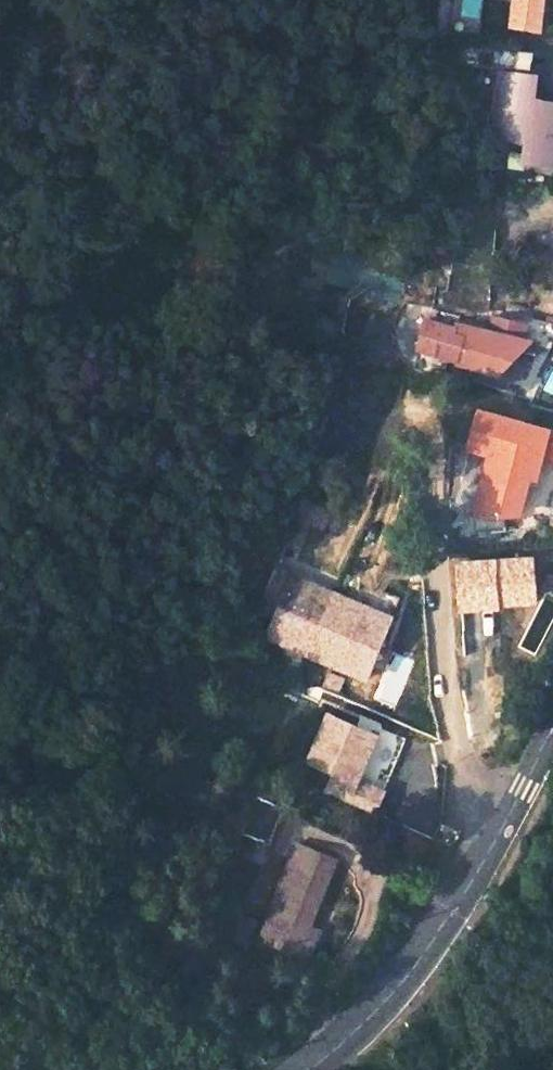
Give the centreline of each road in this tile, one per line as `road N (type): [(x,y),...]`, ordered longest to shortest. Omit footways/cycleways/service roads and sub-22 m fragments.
road 1 (secondary): [(552,738),(415,970),(312,1069)]

